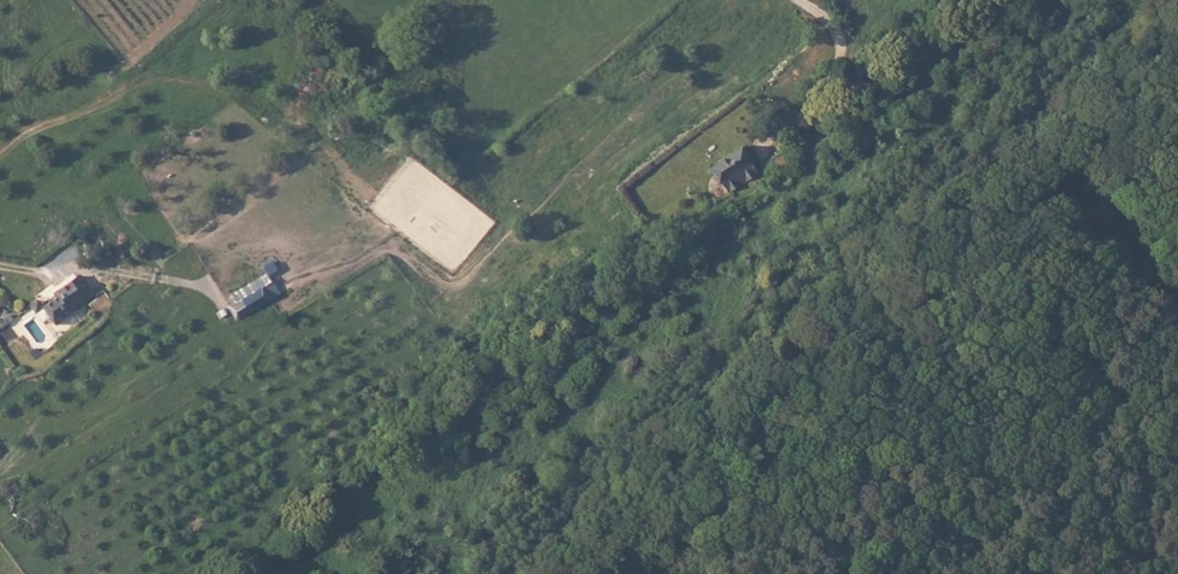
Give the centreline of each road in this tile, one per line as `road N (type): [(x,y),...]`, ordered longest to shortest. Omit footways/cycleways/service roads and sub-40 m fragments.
road 1 (track): [(869,573),(1177,349)]

